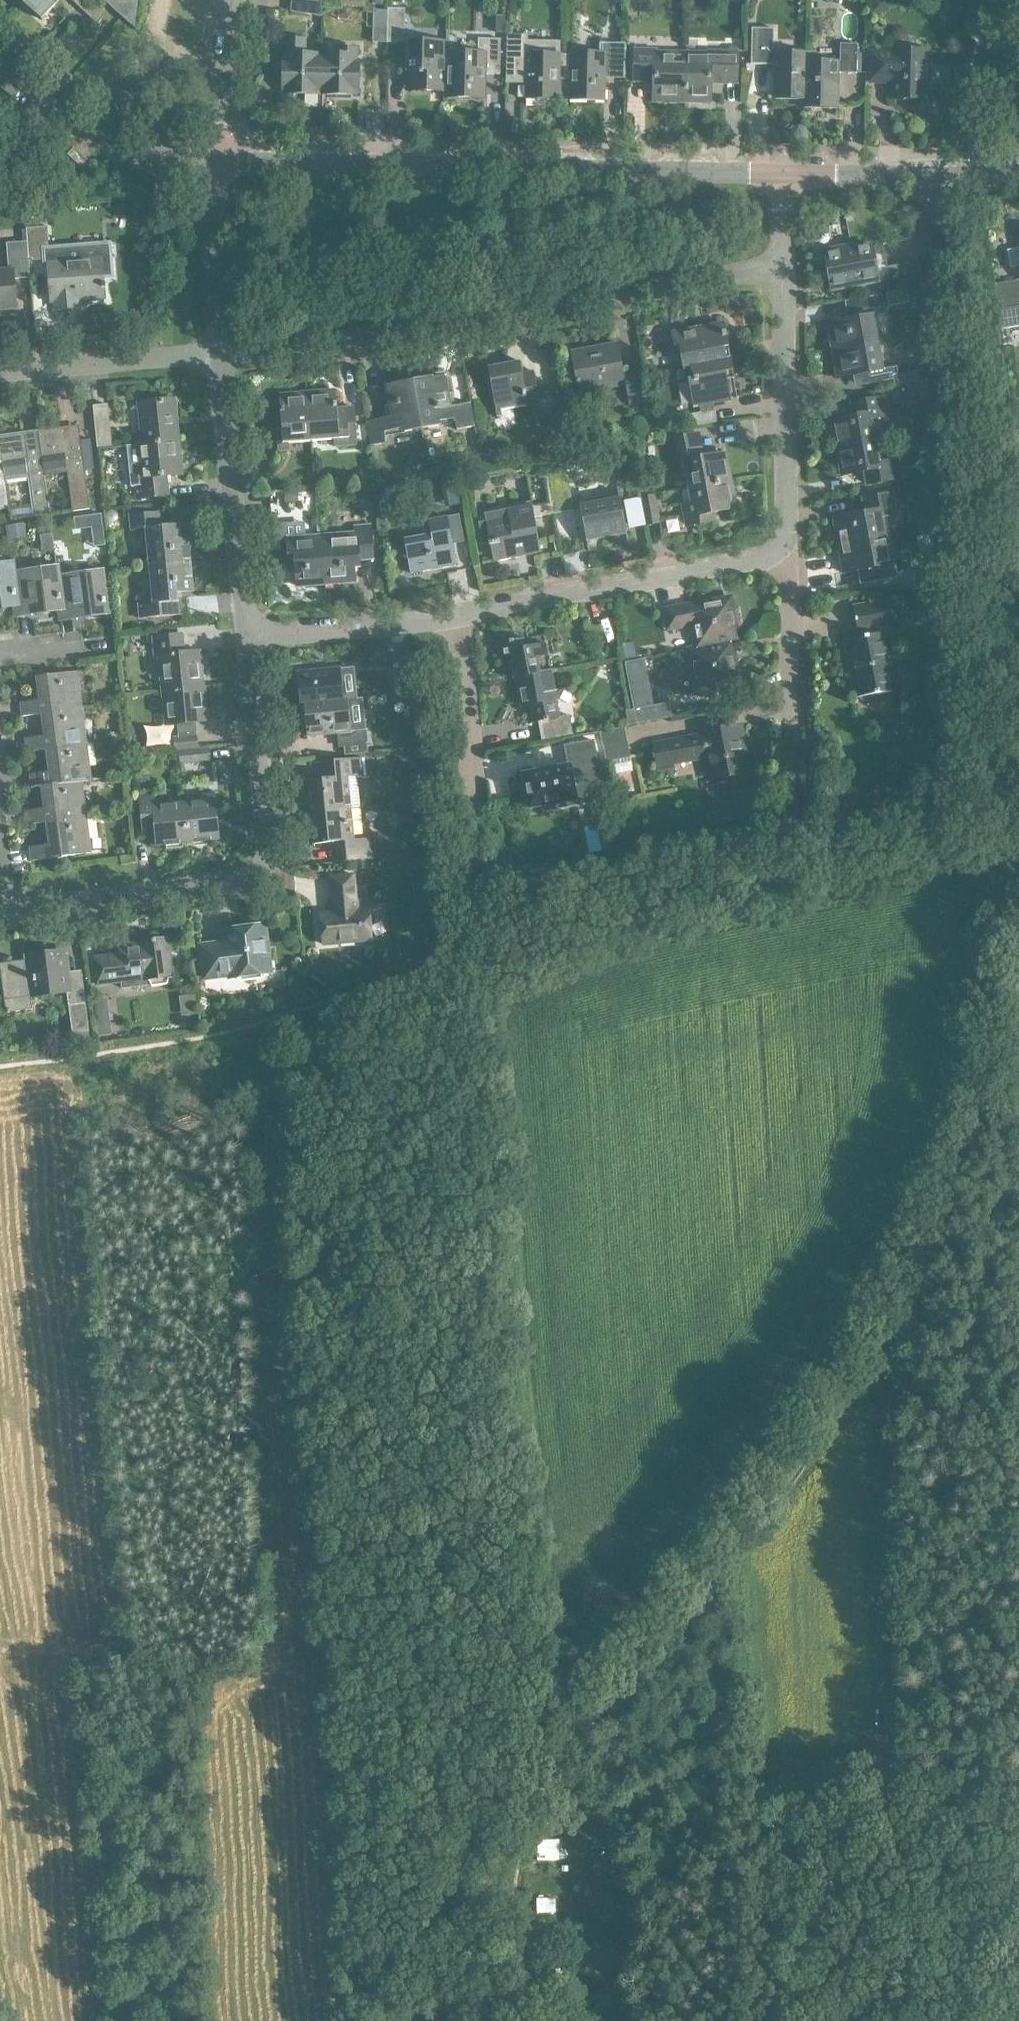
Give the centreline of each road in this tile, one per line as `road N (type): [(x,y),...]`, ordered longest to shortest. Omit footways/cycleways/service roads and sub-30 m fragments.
road 1 (track): [(387,2020),(493,1827),(727,1564),(829,1423),(945,1206),(1018,965)]
road 2 (residential): [(779,172),(211,157)]
road 3 (residential): [(222,352),(364,341),(780,265)]
road 4 (residential): [(17,913),(245,887),(271,858),(249,635)]
road 5 (residential): [(456,618),(788,557)]
road 6 (residential): [(788,557),(780,265)]
road 7 (track): [(984,841),(961,919),(969,1125)]
road 8 (residential): [(249,635),(222,352)]
road 9 (residential): [(1018,168),(779,172)]
road 10 (unclassified): [(211,157),(106,140),(0,62)]
road 11 (residential): [(0,373),(222,352)]
road 12 (residential): [(249,635),(456,618)]
road 13 (track): [(533,2020),(493,1827)]
road 14 (residential): [(222,352),(211,157)]
road 15 (residential): [(793,740),(788,557)]
road 16 (residential): [(473,784),(456,618)]
road 17 (residential): [(211,157),(237,0)]
road 18 (residential): [(17,913),(0,788)]

